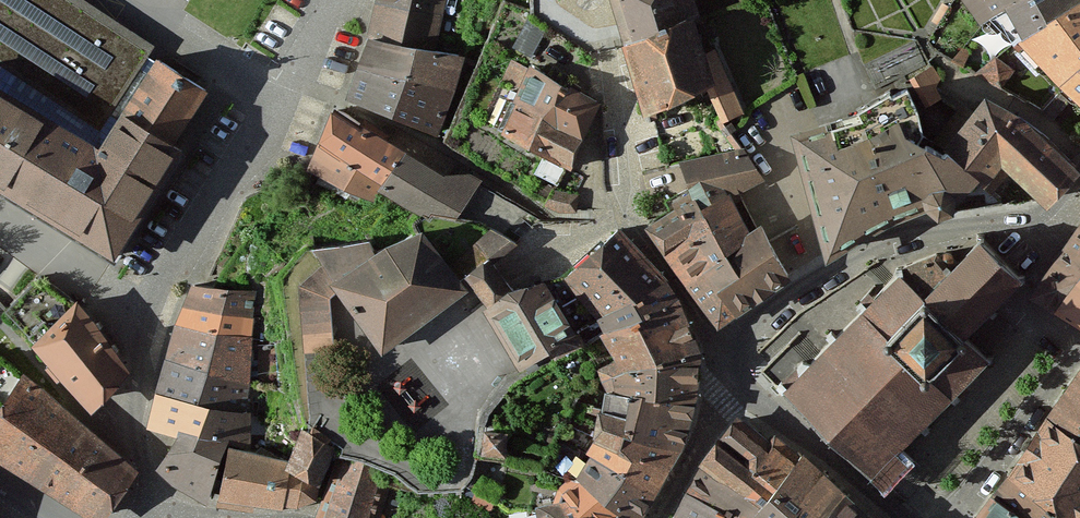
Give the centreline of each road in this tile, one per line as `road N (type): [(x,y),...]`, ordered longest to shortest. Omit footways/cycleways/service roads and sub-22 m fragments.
road 1 (residential): [(162,505),(138,457),(137,402),(175,255),(284,106)]
road 2 (residential): [(720,350),(916,232),(986,223),(1044,231),(1079,172)]
road 3 (residential): [(720,350),(630,217),(609,57)]
road 4 (residential): [(1079,343),(952,517)]
road 5 (unclassified): [(903,517),(743,380)]
road 6 (unclassified): [(117,0),(284,106)]
road 7 (unclassified): [(743,380),(722,400),(653,517)]
road 8 (residential): [(284,106),(317,63),(350,0)]

